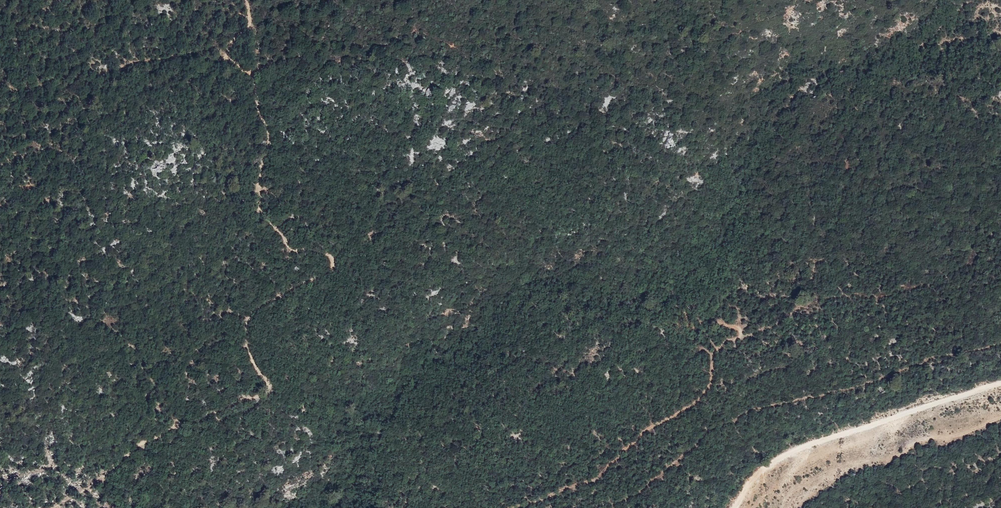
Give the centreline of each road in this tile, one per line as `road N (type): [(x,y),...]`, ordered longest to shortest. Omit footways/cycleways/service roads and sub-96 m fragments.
road 1 (track): [(36,507),(167,431),(246,395),(267,397),(272,390),(251,358),(250,311),(327,272),(332,262),(329,253),(294,250),(259,210),(265,120),(255,77),(219,52),(251,21),(248,0)]
road 2 (track): [(734,507),(763,463),(1000,382)]

